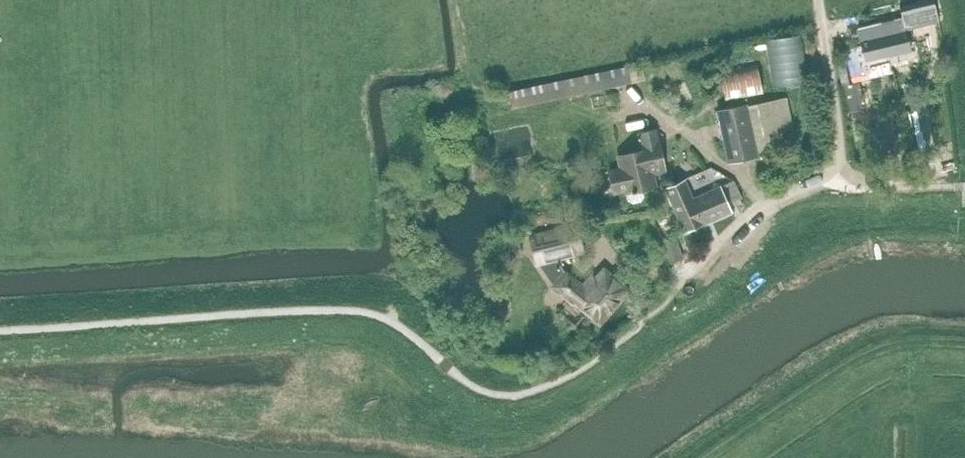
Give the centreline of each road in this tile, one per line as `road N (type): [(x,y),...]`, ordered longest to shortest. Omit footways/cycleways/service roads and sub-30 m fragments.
road 1 (track): [(964,342),(896,342),(845,364),(705,457)]

